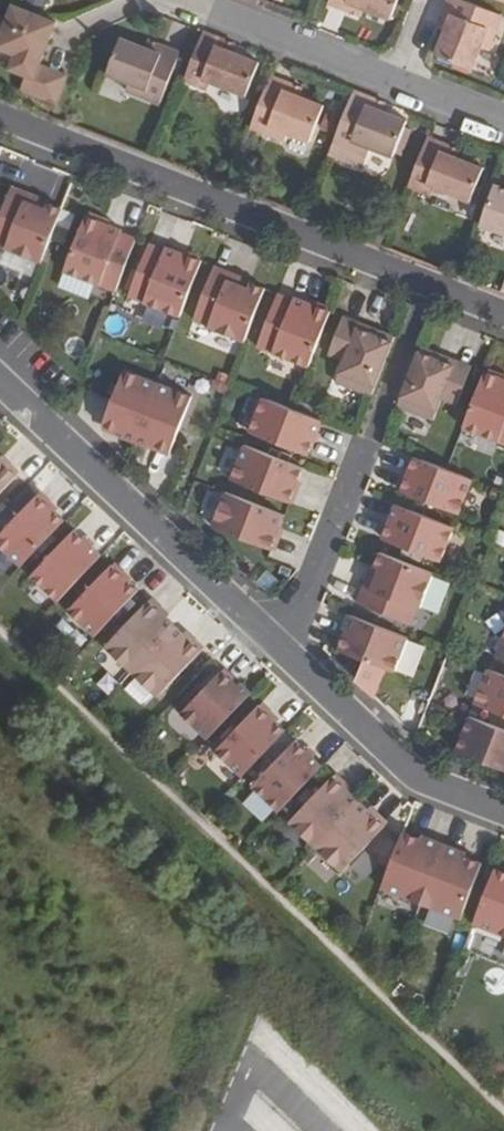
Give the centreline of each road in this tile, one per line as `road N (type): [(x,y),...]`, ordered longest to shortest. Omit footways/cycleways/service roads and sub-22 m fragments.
road 1 (residential): [(0,125),(433,293)]
road 2 (residential): [(271,644),(301,612),(433,293)]
road 3 (residential): [(271,644),(0,383)]
road 4 (residential): [(187,0),(193,10),(503,128)]
road 5 (residential): [(503,821),(418,784),(271,644)]

